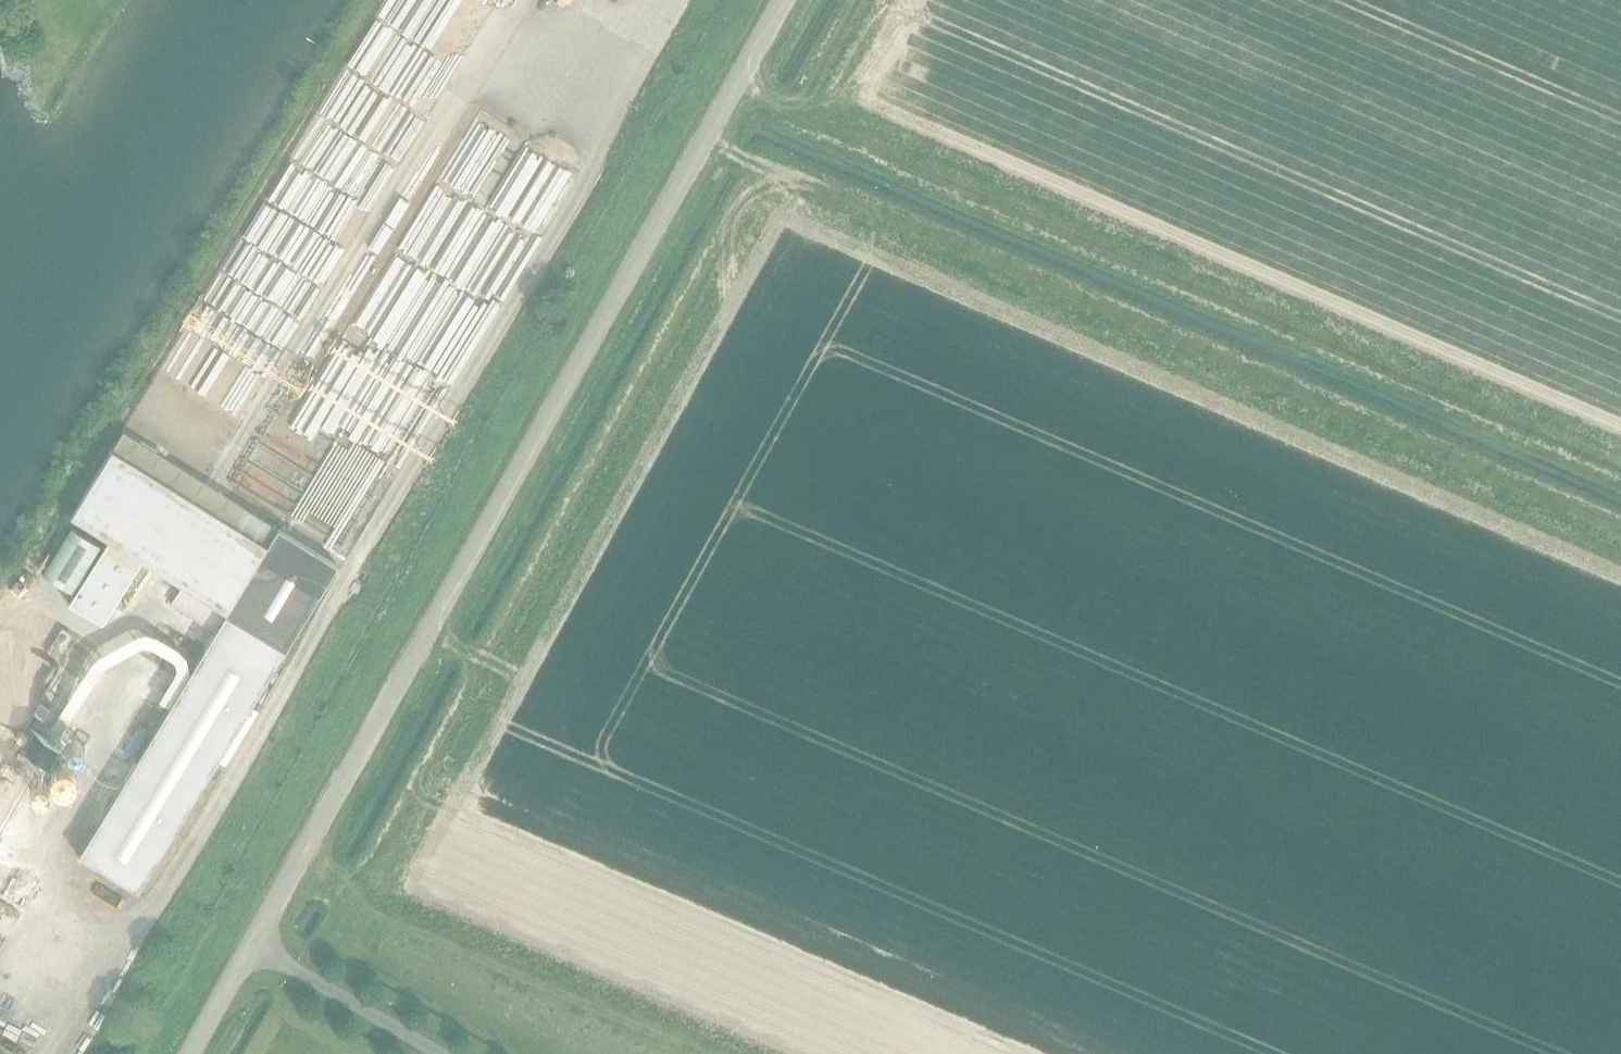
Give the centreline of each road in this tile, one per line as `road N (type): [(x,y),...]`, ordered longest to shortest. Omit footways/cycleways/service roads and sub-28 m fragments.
road 1 (unclassified): [(191,1053),(783,0)]

